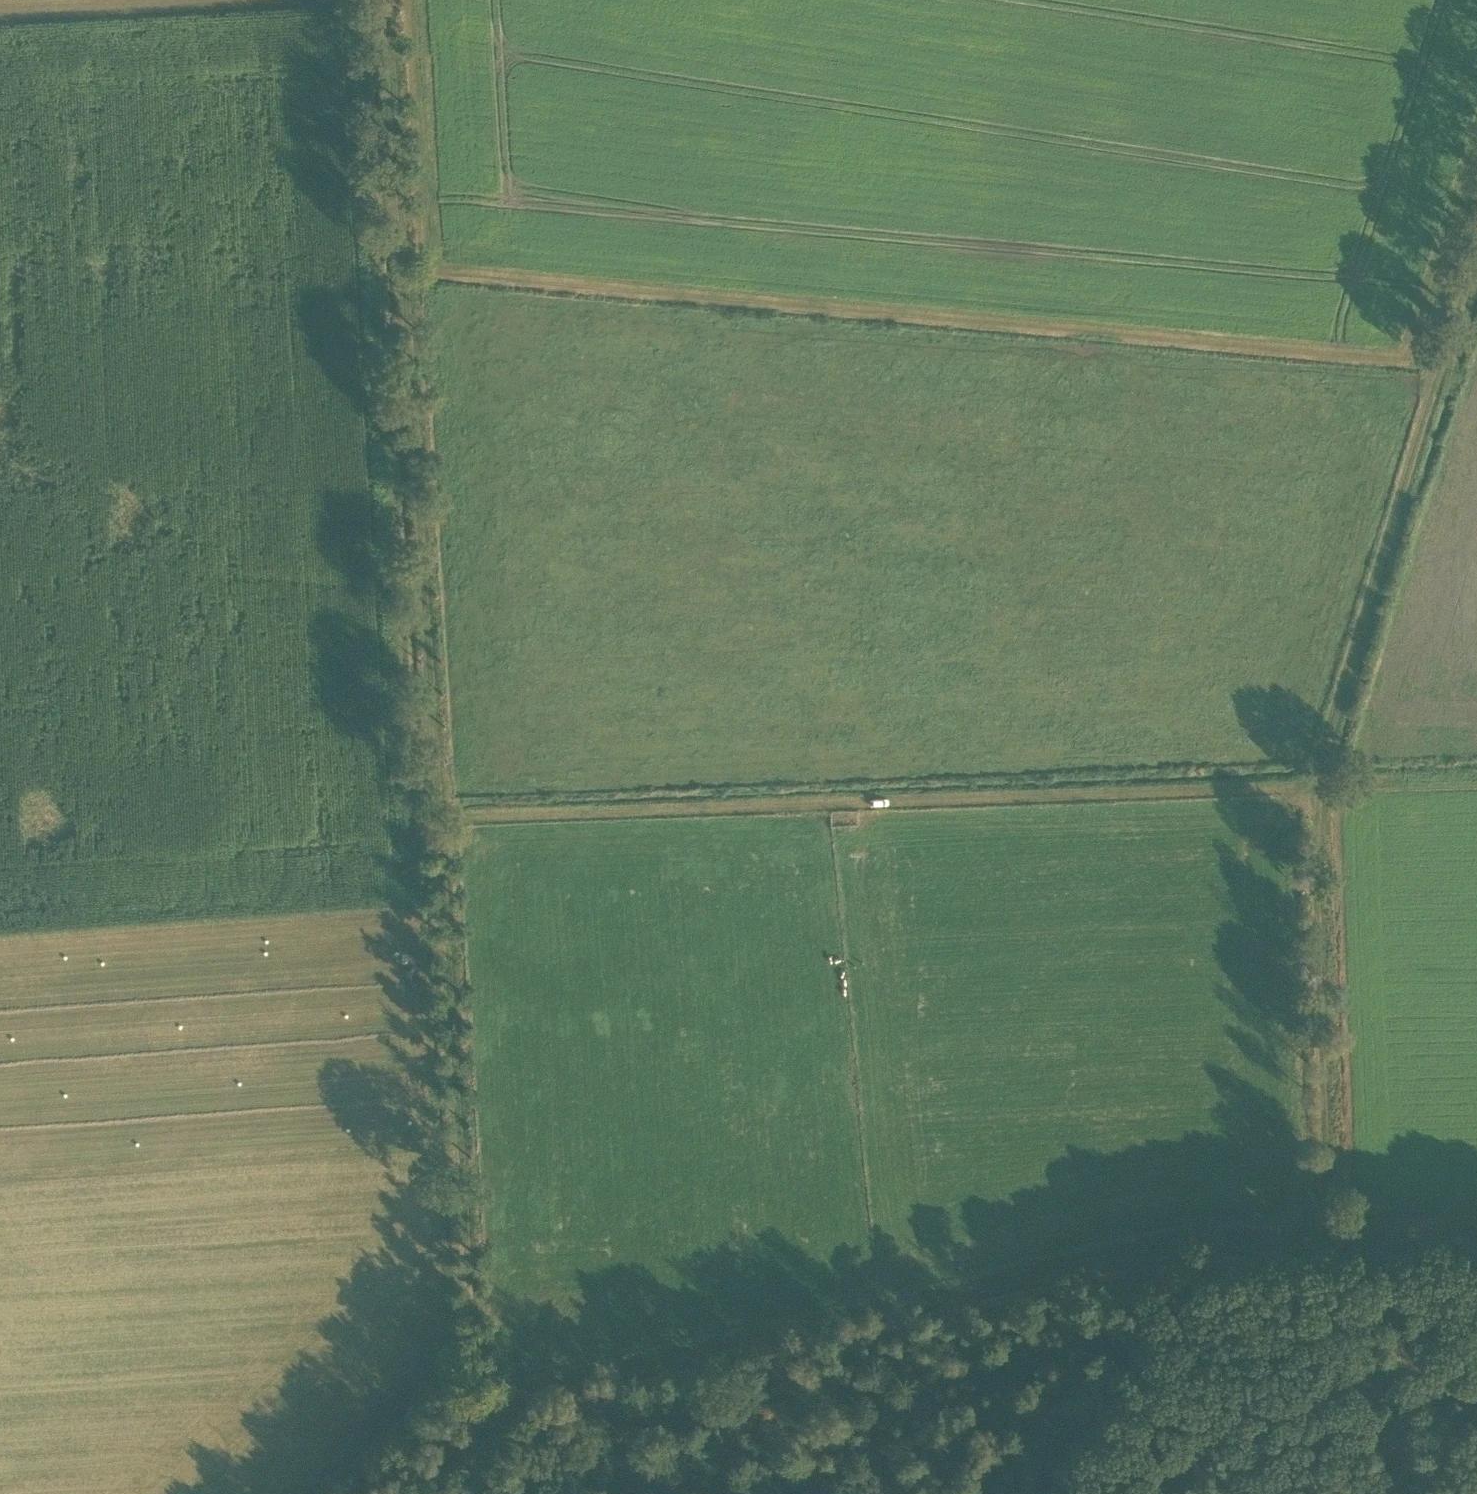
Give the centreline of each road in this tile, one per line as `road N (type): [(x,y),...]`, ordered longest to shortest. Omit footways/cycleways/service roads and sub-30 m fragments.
road 1 (track): [(472,1399),(388,0)]
road 2 (track): [(1476,1254),(1168,1262),(472,1420)]
road 3 (track): [(1322,1241),(1311,775),(1476,245)]
road 4 (track): [(472,1399),(1175,1244),(1322,1241)]
road 5 (track): [(1322,1241),(1476,1237)]
road 6 (track): [(367,1493),(472,1399)]

